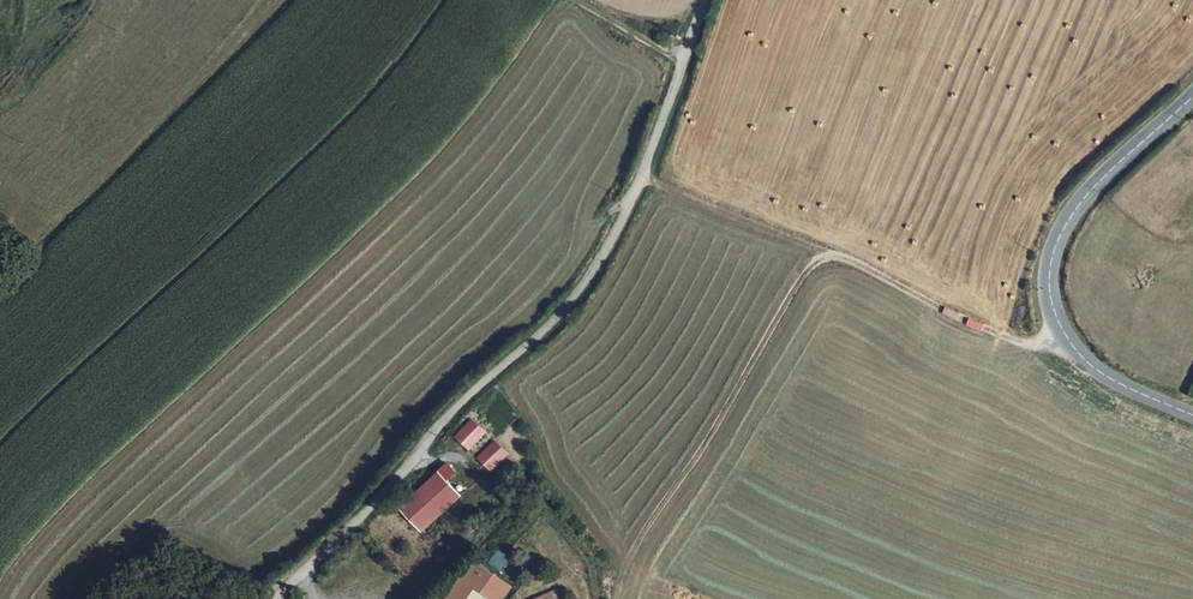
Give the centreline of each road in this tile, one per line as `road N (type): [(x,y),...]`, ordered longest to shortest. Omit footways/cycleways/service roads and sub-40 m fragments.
road 1 (unclassified): [(682,57),(642,177),(569,305),(456,408),(277,598)]
road 2 (tertiary): [(1192,415),(1098,371),(1073,347),(1049,298),(1050,266),(1066,225),(1192,99)]
road 3 (track): [(827,254),(807,269),(717,429),(628,558),(615,598)]
road 4 (track): [(1064,333),(1023,343),(827,254)]
road 5 (track): [(827,254),(713,213),(642,177)]

